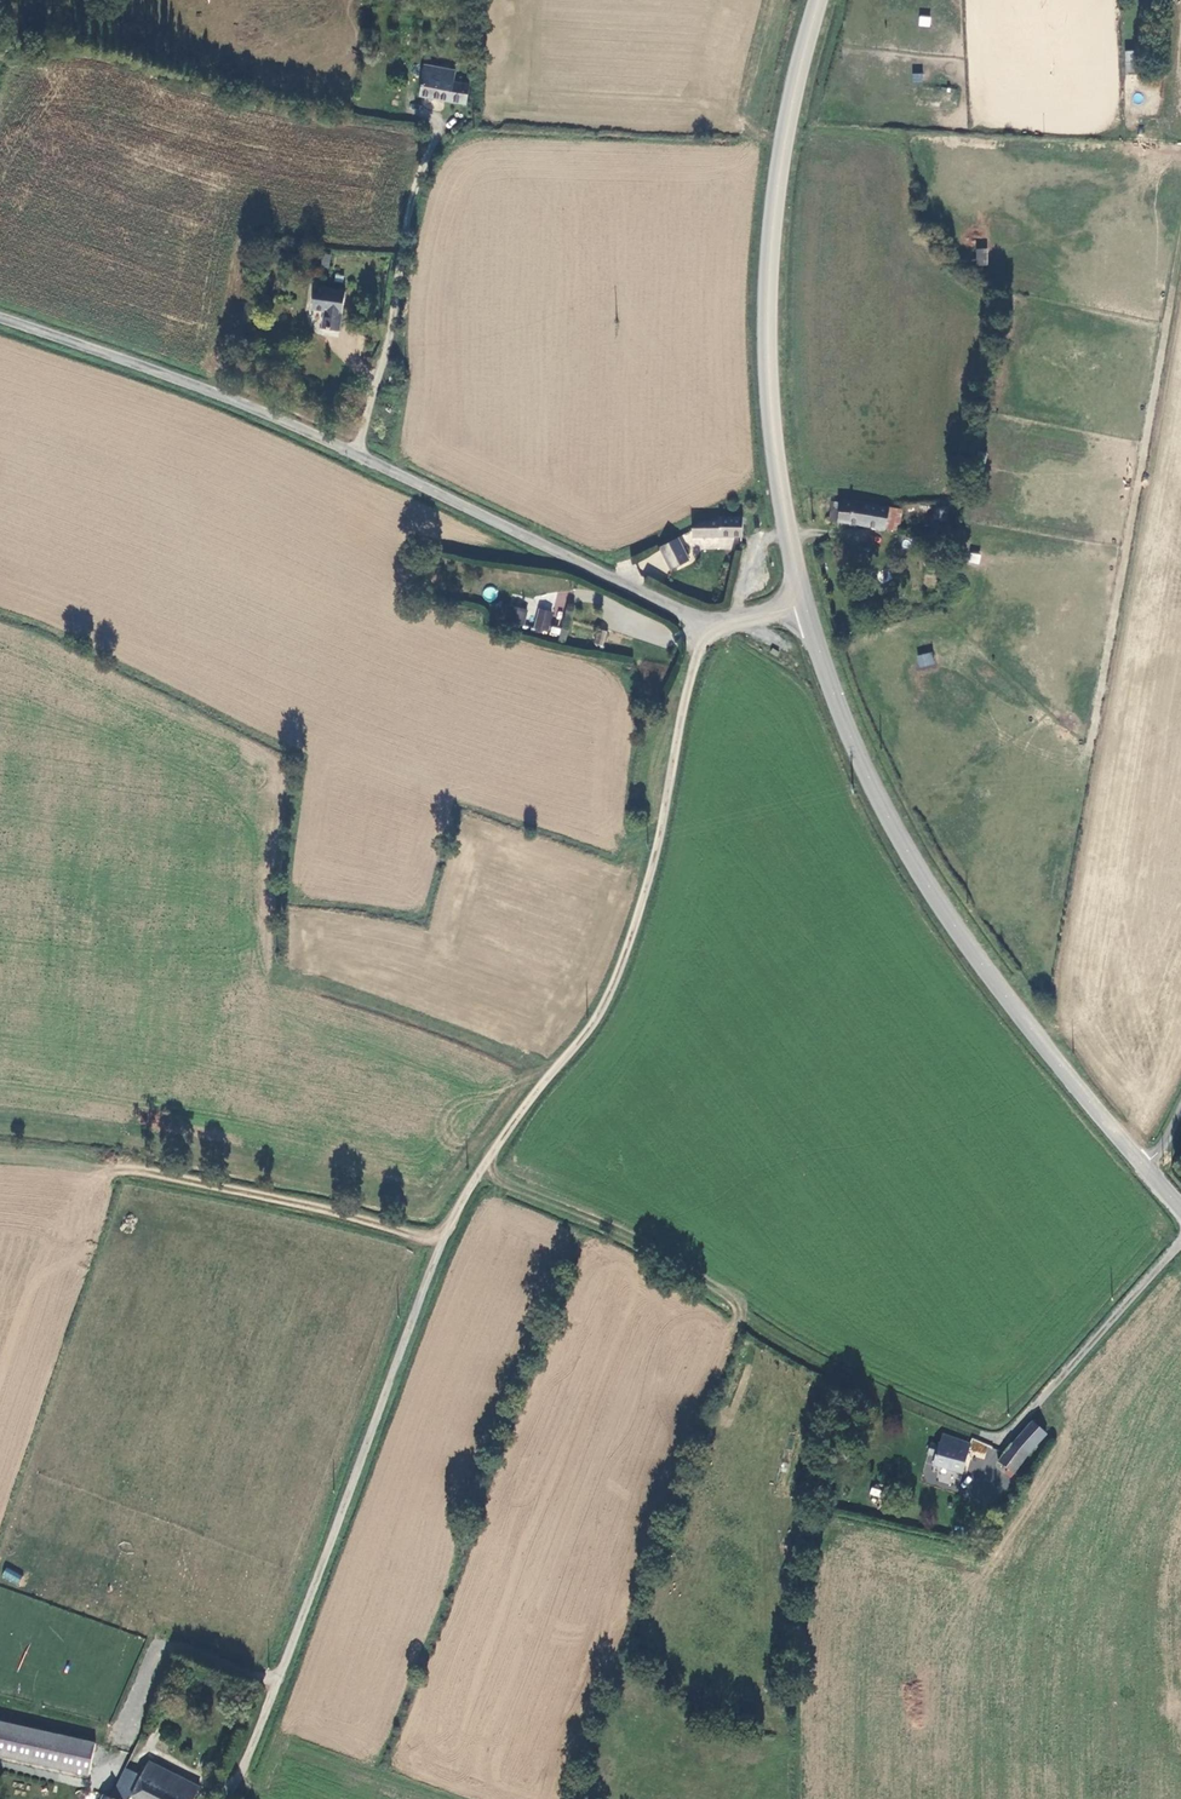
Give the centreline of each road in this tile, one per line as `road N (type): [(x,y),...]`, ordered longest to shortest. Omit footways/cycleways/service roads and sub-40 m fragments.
road 1 (unclassified): [(707,626),(613,988),(480,1169),(442,1236),(225,1798)]
road 2 (tertiary): [(805,603),(877,797),(1025,1018),(1144,1167)]
road 3 (tertiary): [(819,0),(784,132),(767,321),(771,412),(805,603)]
road 4 (track): [(480,1169),(617,1232),(796,1361),(997,1448)]
road 5 (track): [(442,1236),(229,1188),(0,1157)]
road 6 (unclassified): [(356,451),(707,626)]
road 7 (unclassified): [(0,318),(356,451)]
road 8 (unclassified): [(356,451),(392,317),(410,202),(441,122)]
road 9 (unclassified): [(1180,1243),(997,1448)]

